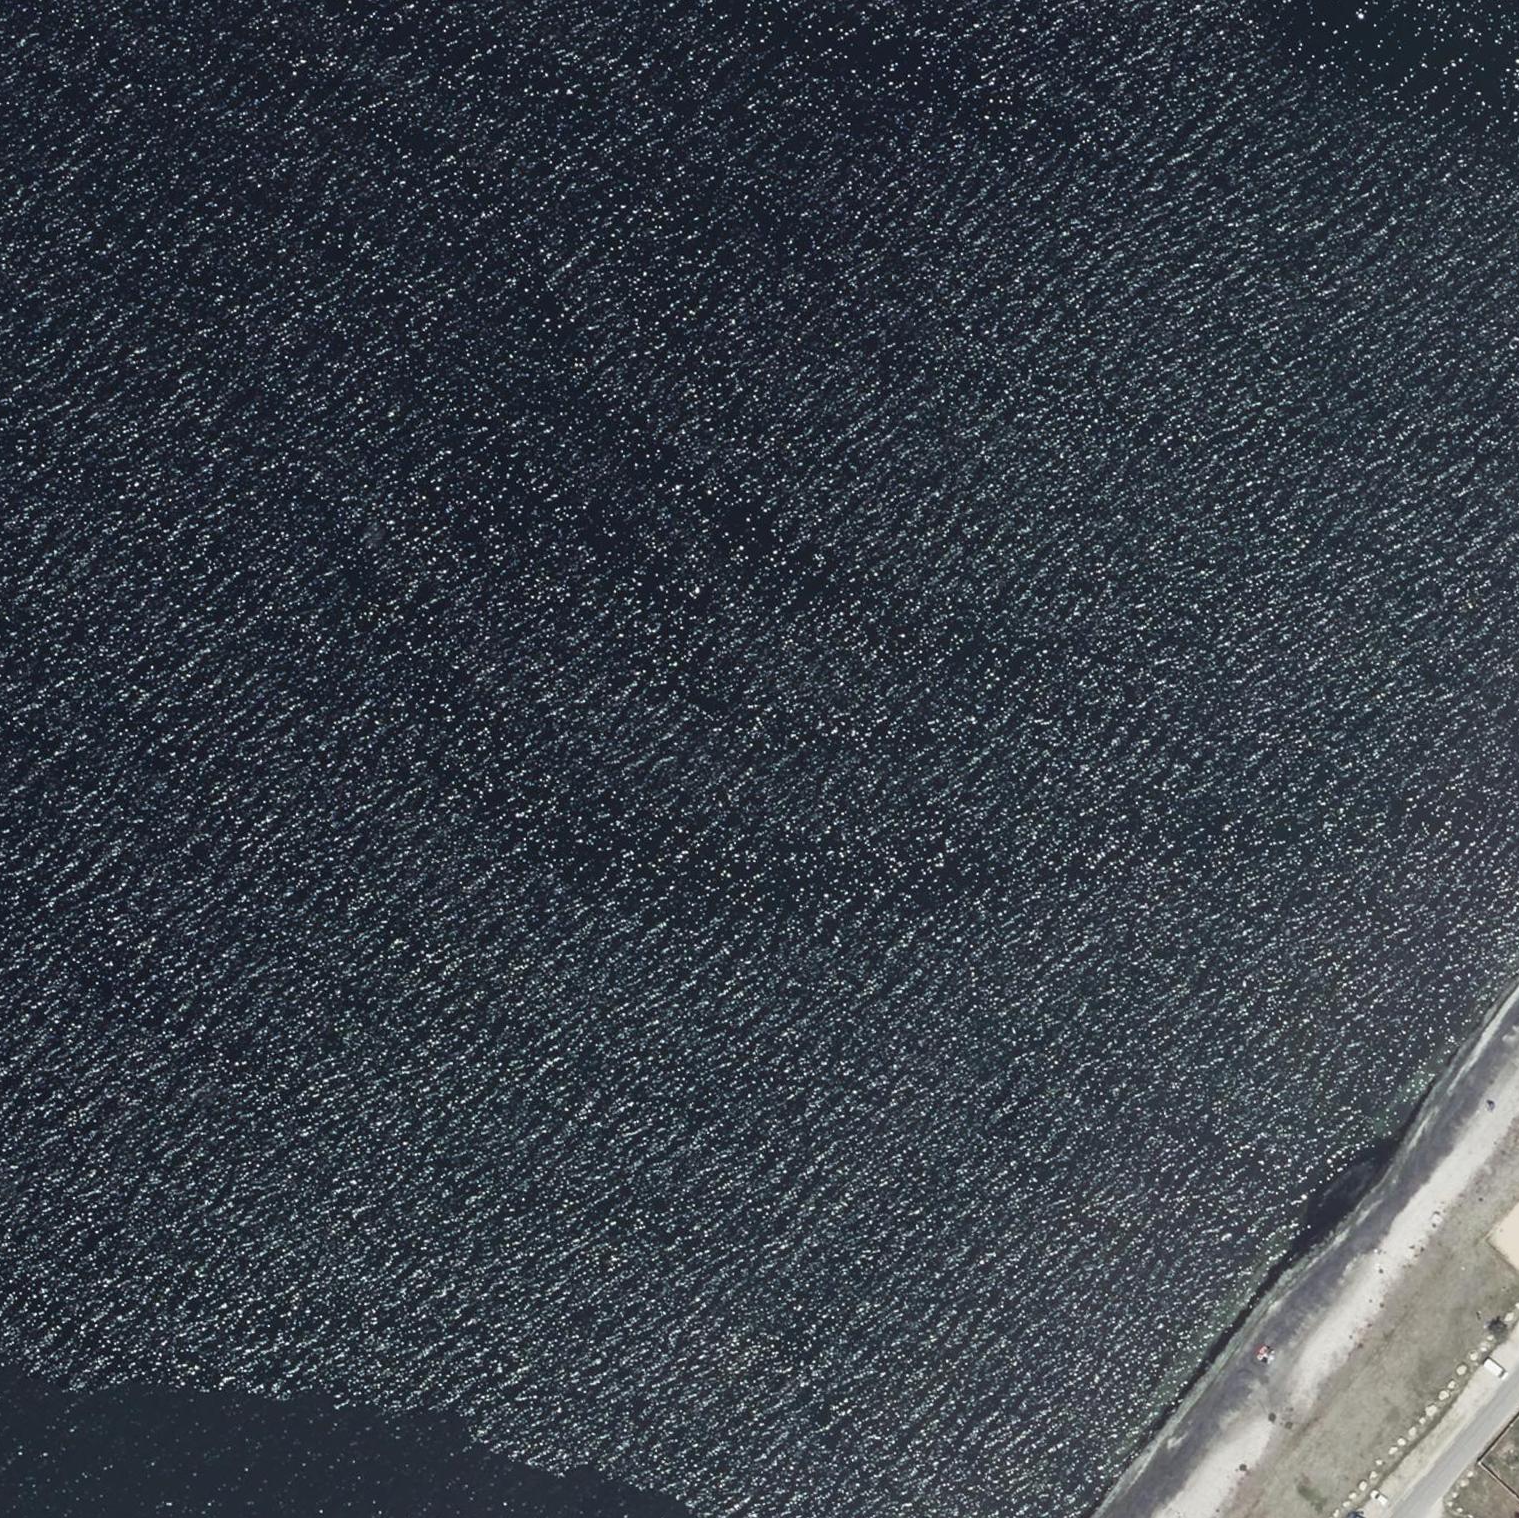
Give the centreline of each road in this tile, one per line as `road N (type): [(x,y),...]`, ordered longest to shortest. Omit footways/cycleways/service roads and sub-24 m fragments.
road 1 (tertiary): [(1518,1384),(1405,1517)]

